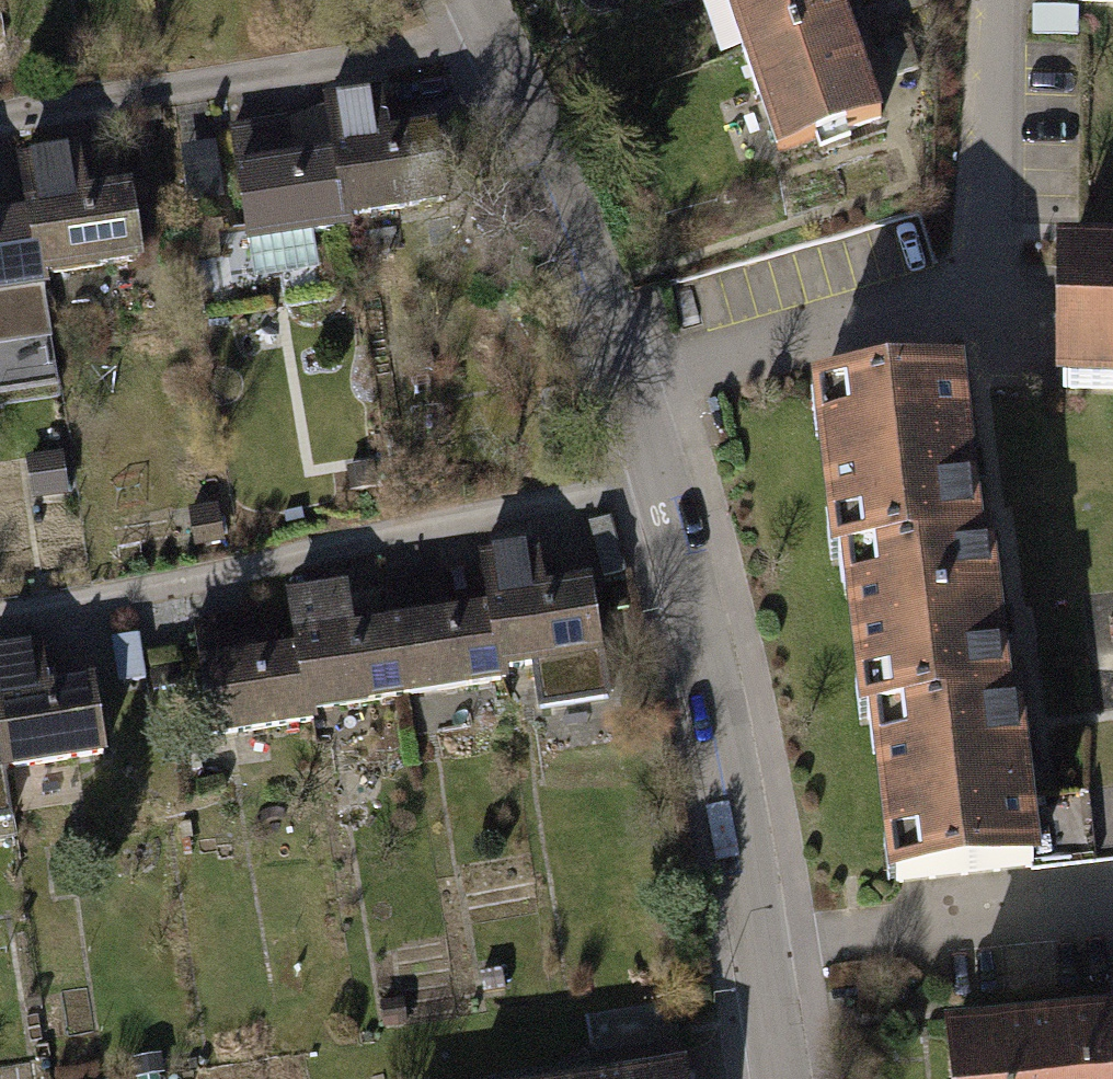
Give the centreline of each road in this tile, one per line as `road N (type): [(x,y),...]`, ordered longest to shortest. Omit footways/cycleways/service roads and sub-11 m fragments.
road 1 (residential): [(476,0),(575,226),(661,479),(724,735),(781,1078)]

